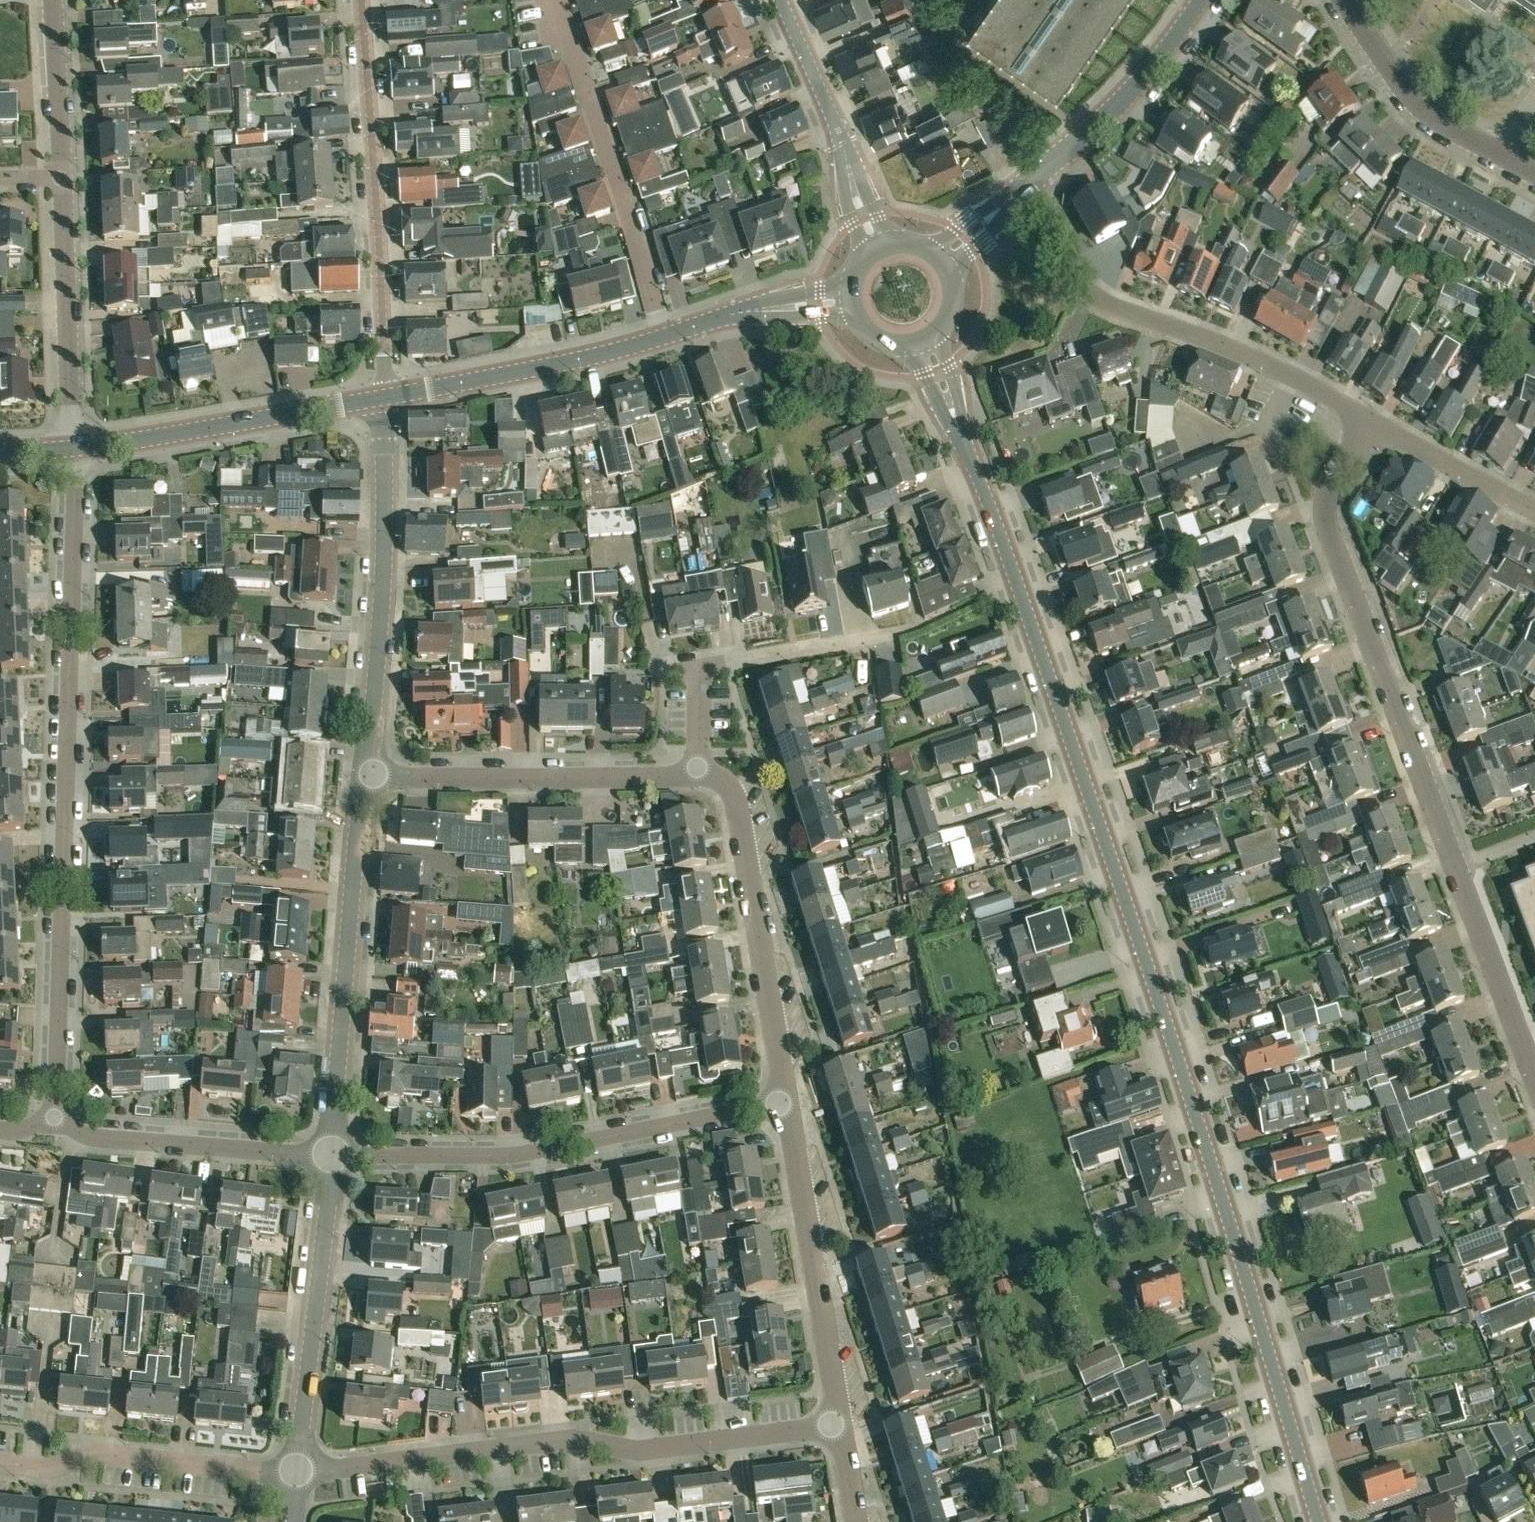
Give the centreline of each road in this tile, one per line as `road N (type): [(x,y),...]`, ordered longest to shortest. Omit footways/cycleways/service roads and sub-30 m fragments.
road 1 (secondary): [(1317,1521),(1190,1095),(985,488),(924,348)]
road 2 (residential): [(54,1124),(79,447)]
road 3 (residential): [(295,1473),(578,1442),(636,1452),(840,1424)]
road 4 (residential): [(1463,871),(1329,532),(1332,483),(1371,422)]
road 5 (residential): [(328,1155),(515,1153),(784,1097)]
road 6 (residential): [(1371,422),(1097,296),(1070,271),(1021,196)]
road 7 (residential): [(360,0),(387,394)]
road 8 (residential): [(364,775),(382,583),(387,394)]
road 9 (residential): [(328,1155),(364,775)]
road 10 (residential): [(661,337),(549,0)]
road 11 (residential): [(784,1097),(735,794),(720,778),(696,773)]
road 12 (residential): [(364,775),(696,773)]
road 13 (residential): [(840,1424),(784,1097)]
road 14 (residential): [(295,1473),(328,1155)]
road 15 (secondary): [(79,447),(387,394)]
road 16 (residential): [(696,773),(703,671),(717,662),(898,629)]
road 17 (residential): [(295,1473),(95,1450),(45,1466),(0,1461)]
road 18 (secondary): [(387,394),(661,337)]
road 19 (residential): [(328,1155),(92,1136),(54,1124)]
road 20 (unclassified): [(79,447),(64,177)]
road 21 (secondary): [(1021,196),(1100,133),(1203,0)]
road 22 (residential): [(1534,171),(1434,121),(1346,0)]
road 23 (tertiary): [(865,218),(841,131),(782,0)]
road 24 (residential): [(1534,1070),(1463,871)]
road 25 (residential): [(1534,509),(1371,422)]
road 26 (secondary): [(661,337),(843,307)]
road 27 (unclassified): [(64,177),(56,0)]

